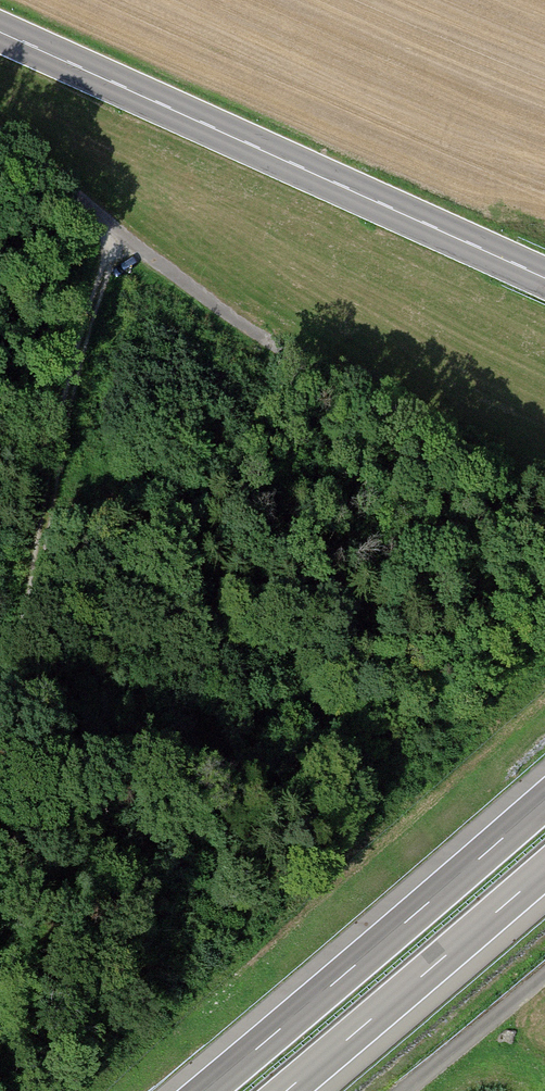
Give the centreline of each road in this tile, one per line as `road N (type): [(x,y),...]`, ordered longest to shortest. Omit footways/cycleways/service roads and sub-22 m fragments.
road 1 (track): [(0,674),(38,599),(48,502),(107,228),(0,136)]
road 2 (primary): [(544,277),(0,29)]
road 3 (motorway): [(544,800),(205,1090)]
road 4 (track): [(107,228),(200,300),(407,430)]
road 5 (motorway): [(285,1090),(544,869)]
road 6 (track): [(544,974),(406,1090)]

